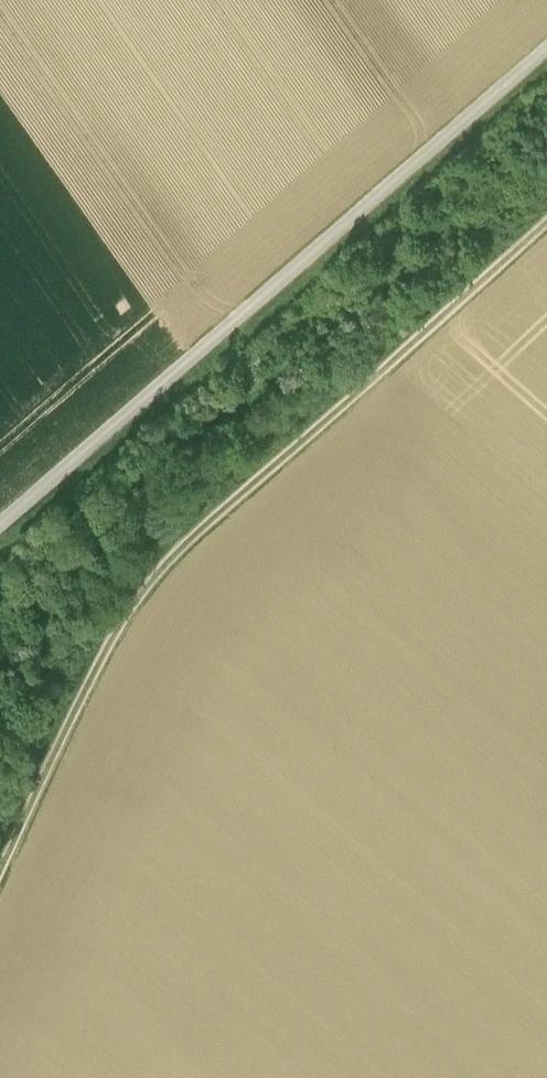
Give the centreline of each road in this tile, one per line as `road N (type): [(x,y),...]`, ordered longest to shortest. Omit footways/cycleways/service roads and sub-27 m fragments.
road 1 (track): [(546,223),(168,566),(116,633),(0,872)]
road 2 (track): [(546,71),(0,531)]

